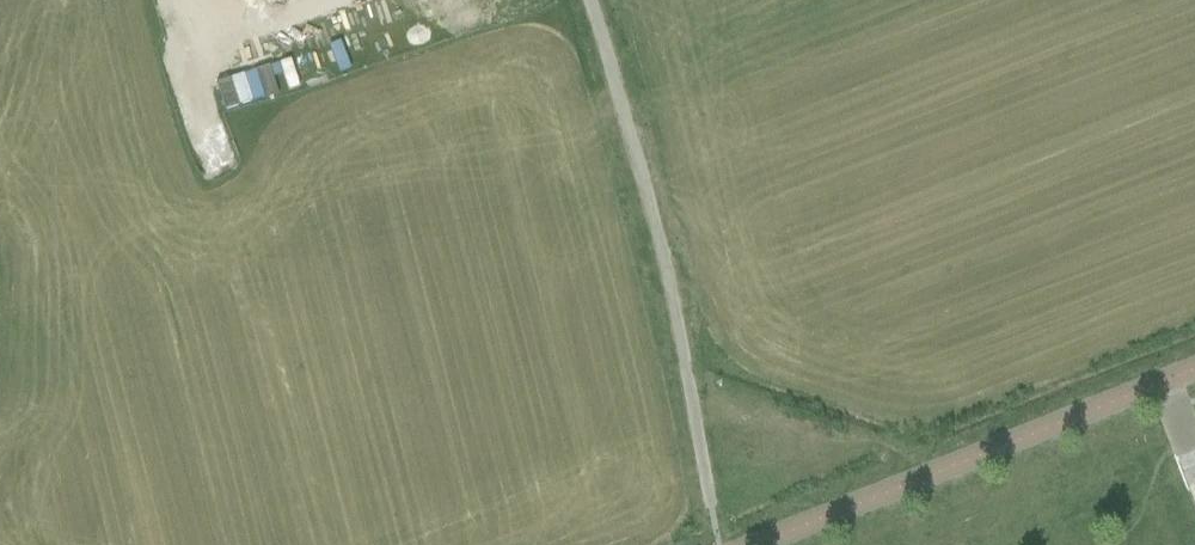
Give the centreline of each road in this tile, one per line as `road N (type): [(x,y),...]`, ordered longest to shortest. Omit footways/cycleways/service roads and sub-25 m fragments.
road 1 (unclassified): [(756,544),(1194,366)]
road 2 (unclassified): [(688,388),(647,192),(584,0)]

